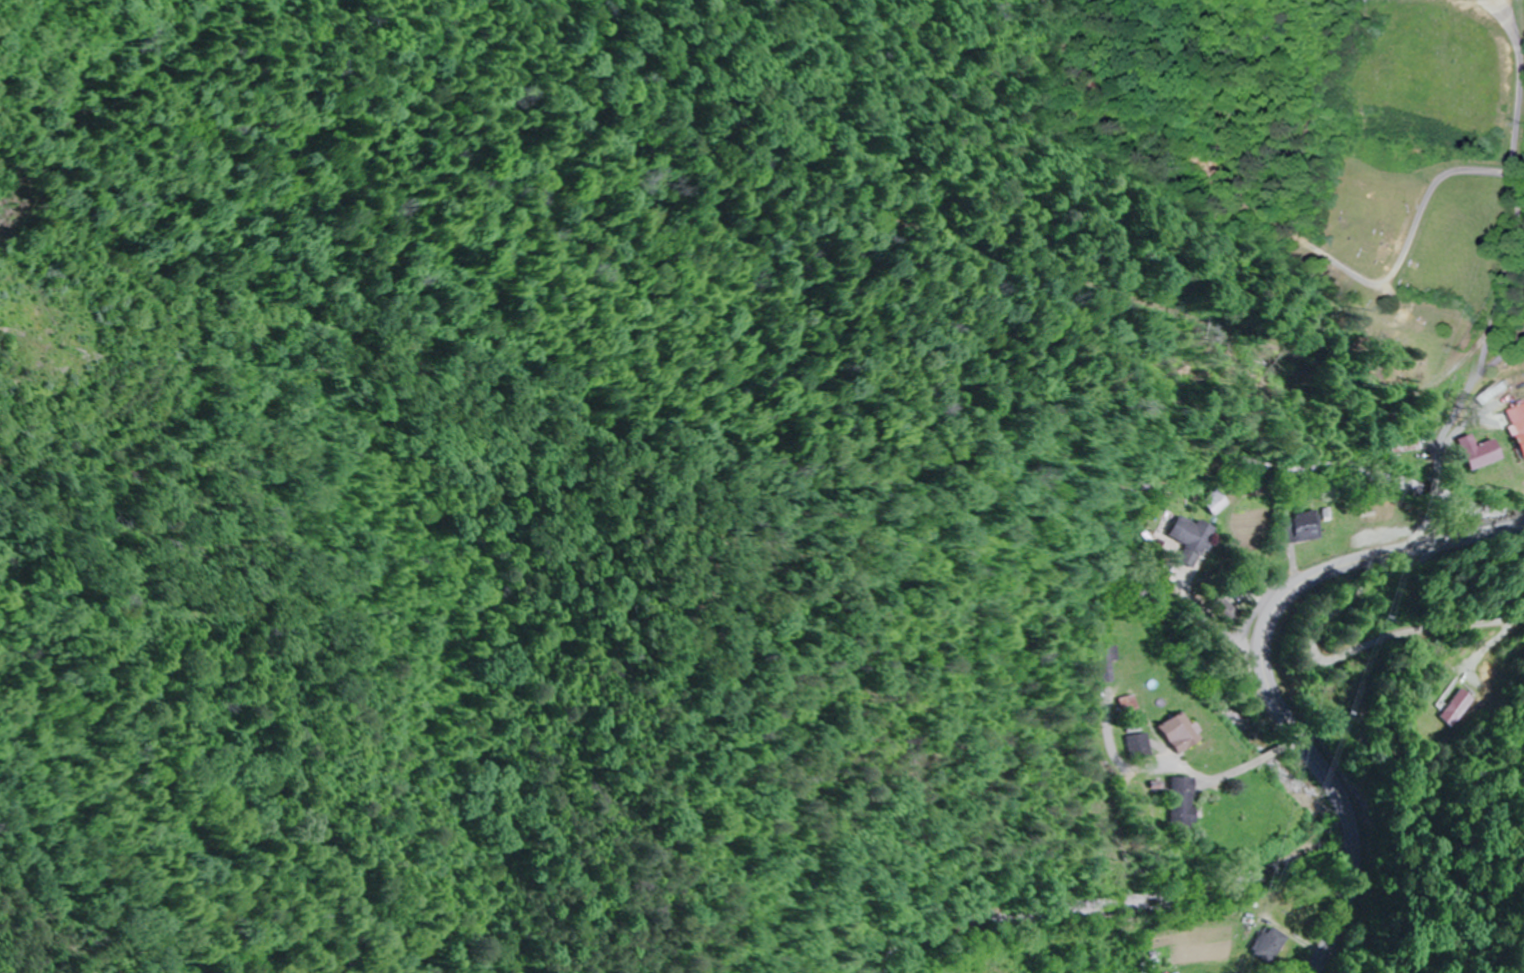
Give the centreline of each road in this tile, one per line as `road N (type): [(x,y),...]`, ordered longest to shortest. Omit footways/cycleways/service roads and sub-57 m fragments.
road 1 (secondary): [(1523,527),(1340,569),(1291,597),(1275,618),(1267,643),(1275,695),(1340,791),(1359,847),(1353,908),(1323,972)]
road 2 (residential): [(1426,548),(1440,513),(1449,437),(1482,371),(1523,231),(1523,61),(1500,6)]

